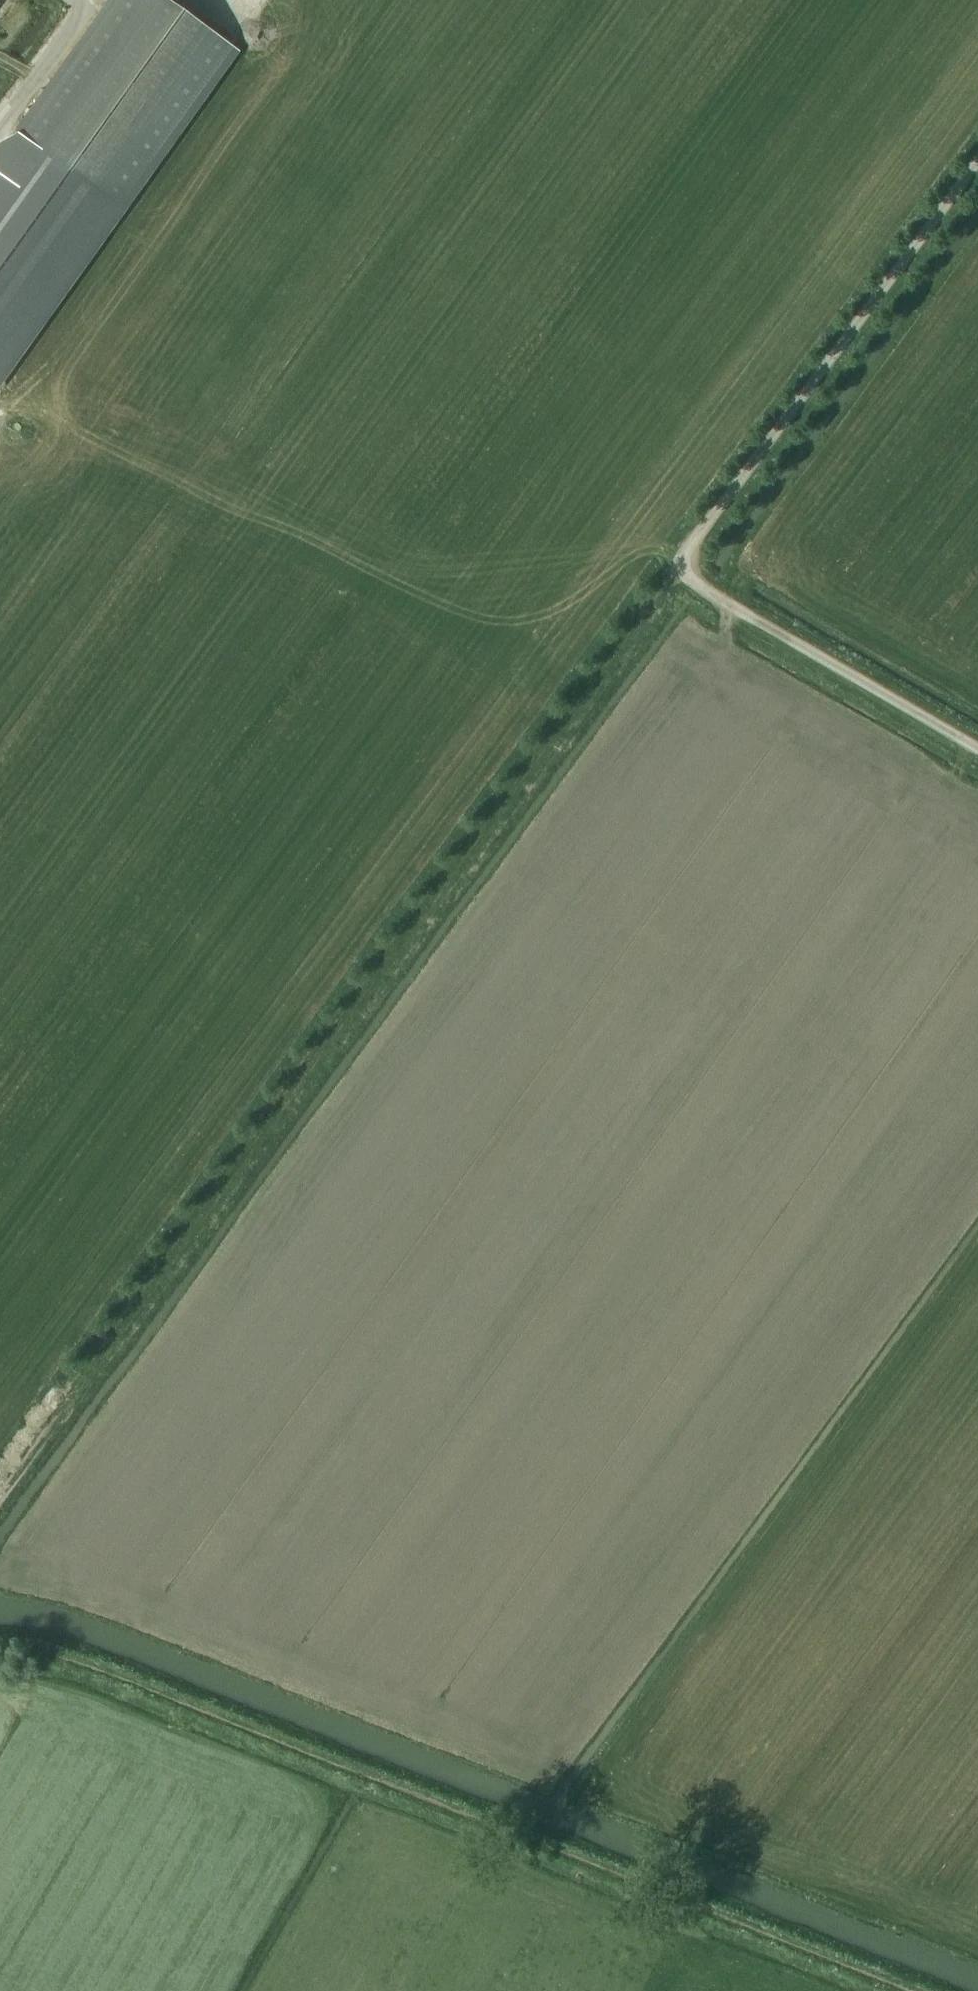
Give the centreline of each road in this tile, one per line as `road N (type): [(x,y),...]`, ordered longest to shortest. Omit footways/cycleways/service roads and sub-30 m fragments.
road 1 (unclassified): [(977,753),(675,576),(977,166)]

